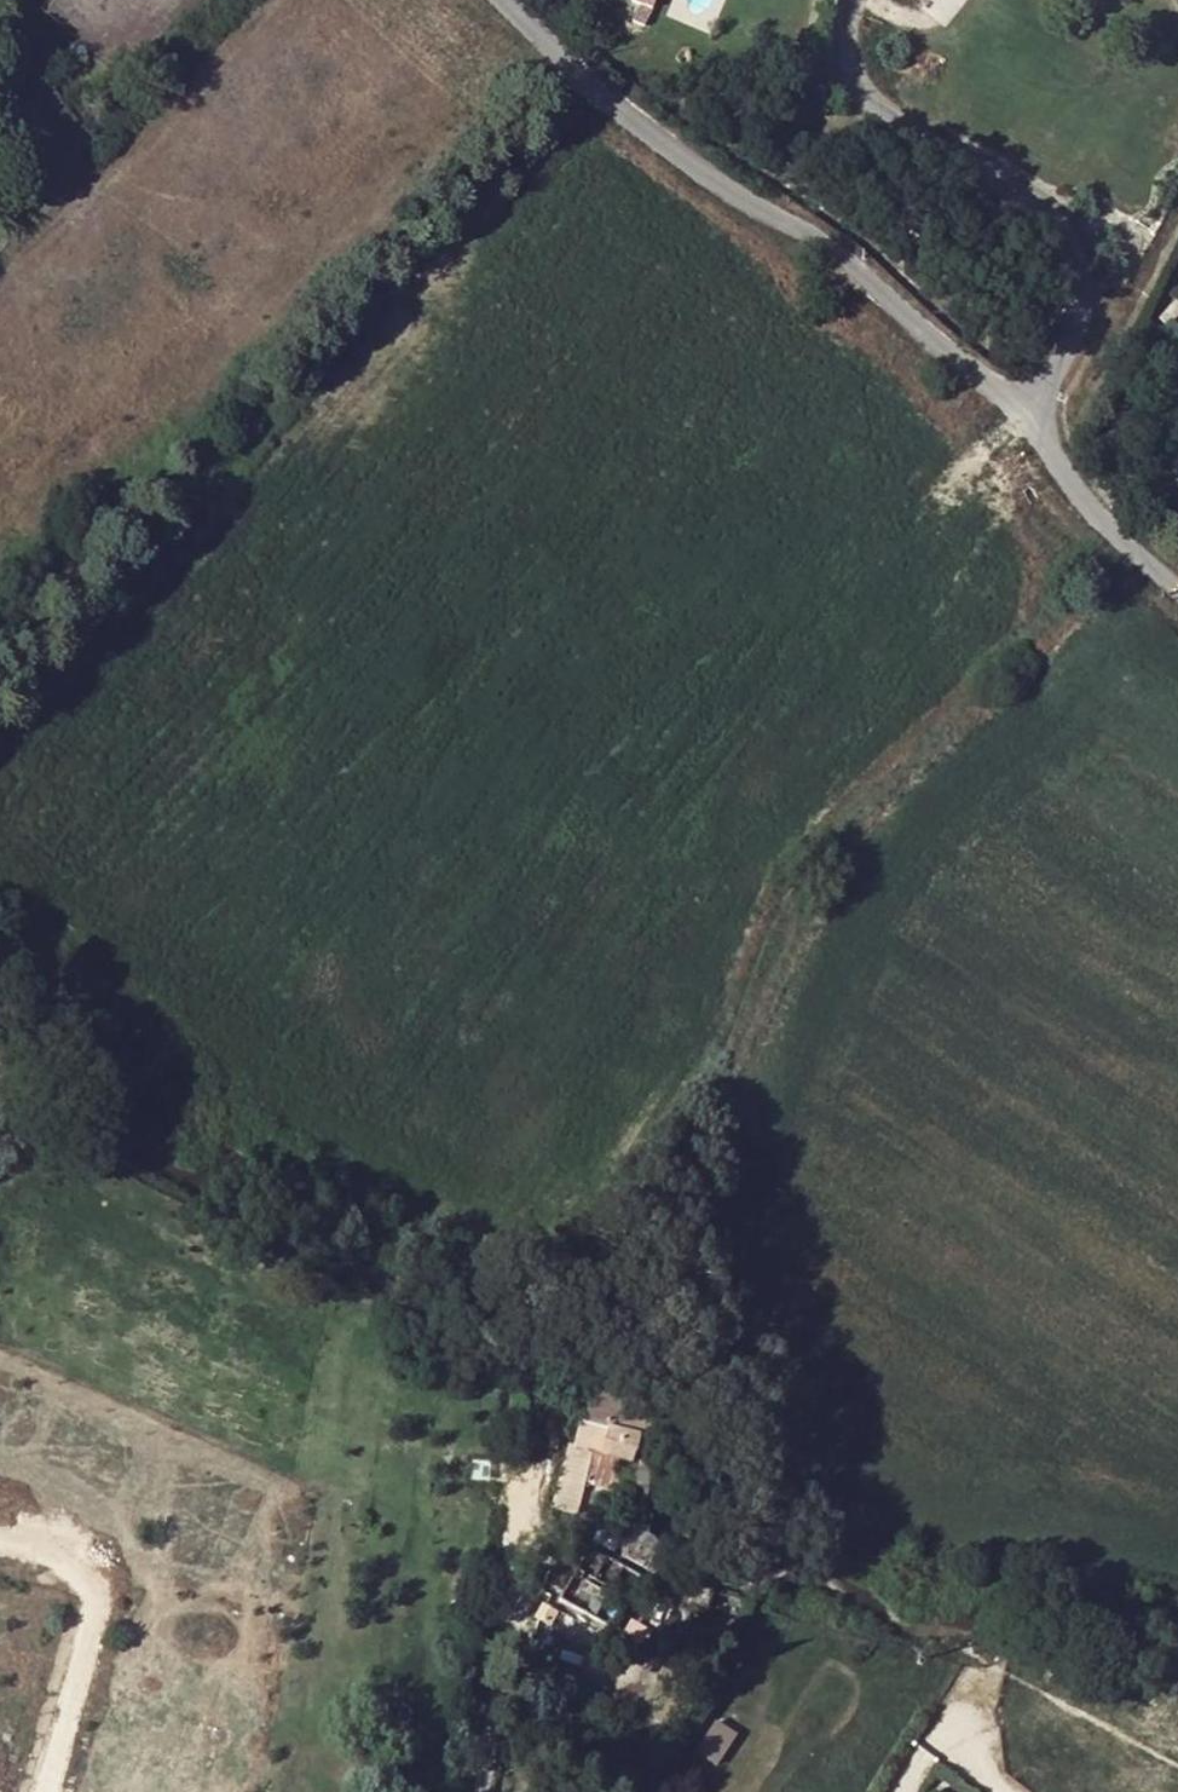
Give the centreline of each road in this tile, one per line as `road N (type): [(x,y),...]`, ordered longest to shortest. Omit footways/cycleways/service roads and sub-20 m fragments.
road 1 (residential): [(478,0),(711,179),(820,222),(999,394)]
road 2 (residential): [(851,0),(838,64),(883,126),(1058,206),(1093,280),(1066,360),(999,394)]
road 3 (residential): [(999,394),(1084,528),(1177,597)]
road 4 (residential): [(496,1582),(460,1791)]

